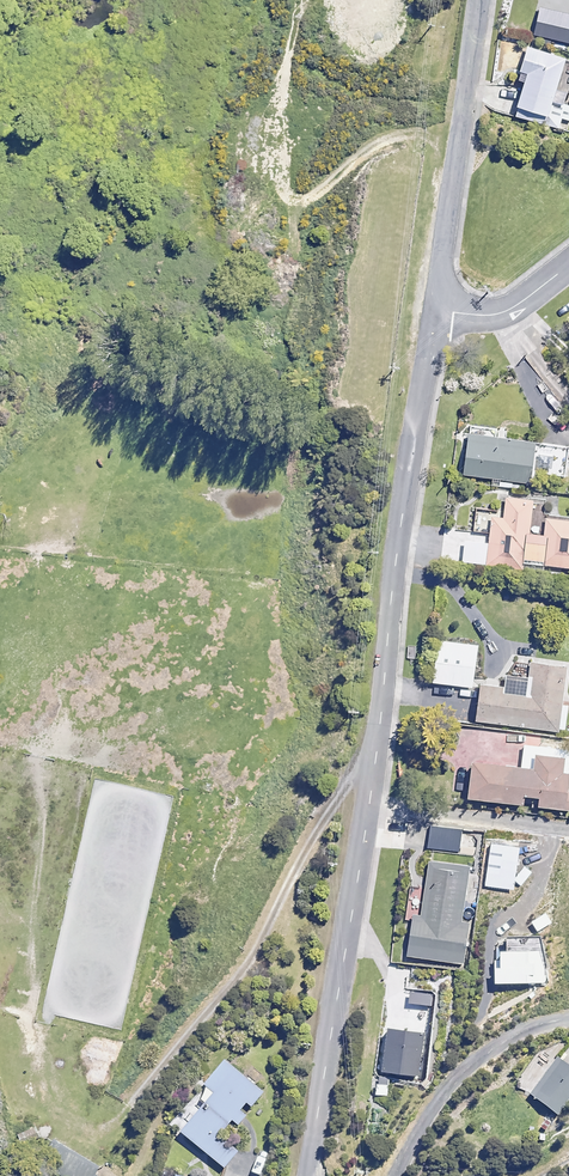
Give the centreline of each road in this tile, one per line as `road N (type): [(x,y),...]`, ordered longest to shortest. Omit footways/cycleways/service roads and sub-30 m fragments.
road 1 (residential): [(307,1175),(434,309)]
road 2 (residential): [(434,309),(477,0)]
road 3 (residential): [(434,309),(499,311),(568,263)]

